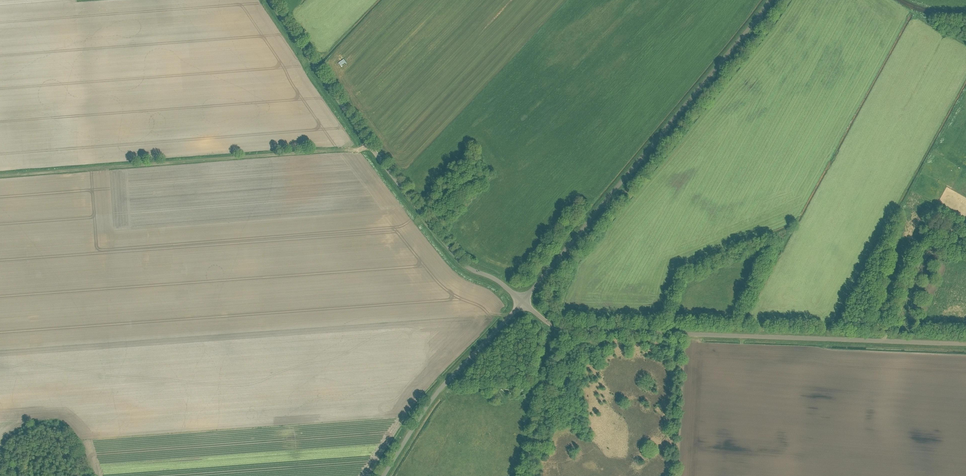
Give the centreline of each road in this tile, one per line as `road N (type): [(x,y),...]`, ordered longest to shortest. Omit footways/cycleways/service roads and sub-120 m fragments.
road 1 (unclassified): [(965,344),(566,330),(523,301)]
road 2 (unclassified): [(523,301),(446,244),(269,0)]
road 3 (unclassified): [(523,301),(770,0)]
road 4 (track): [(0,176),(368,143)]
road 5 (unclassified): [(383,475),(423,411),(523,301)]
road 6 (track): [(882,341),(926,254),(947,239)]

